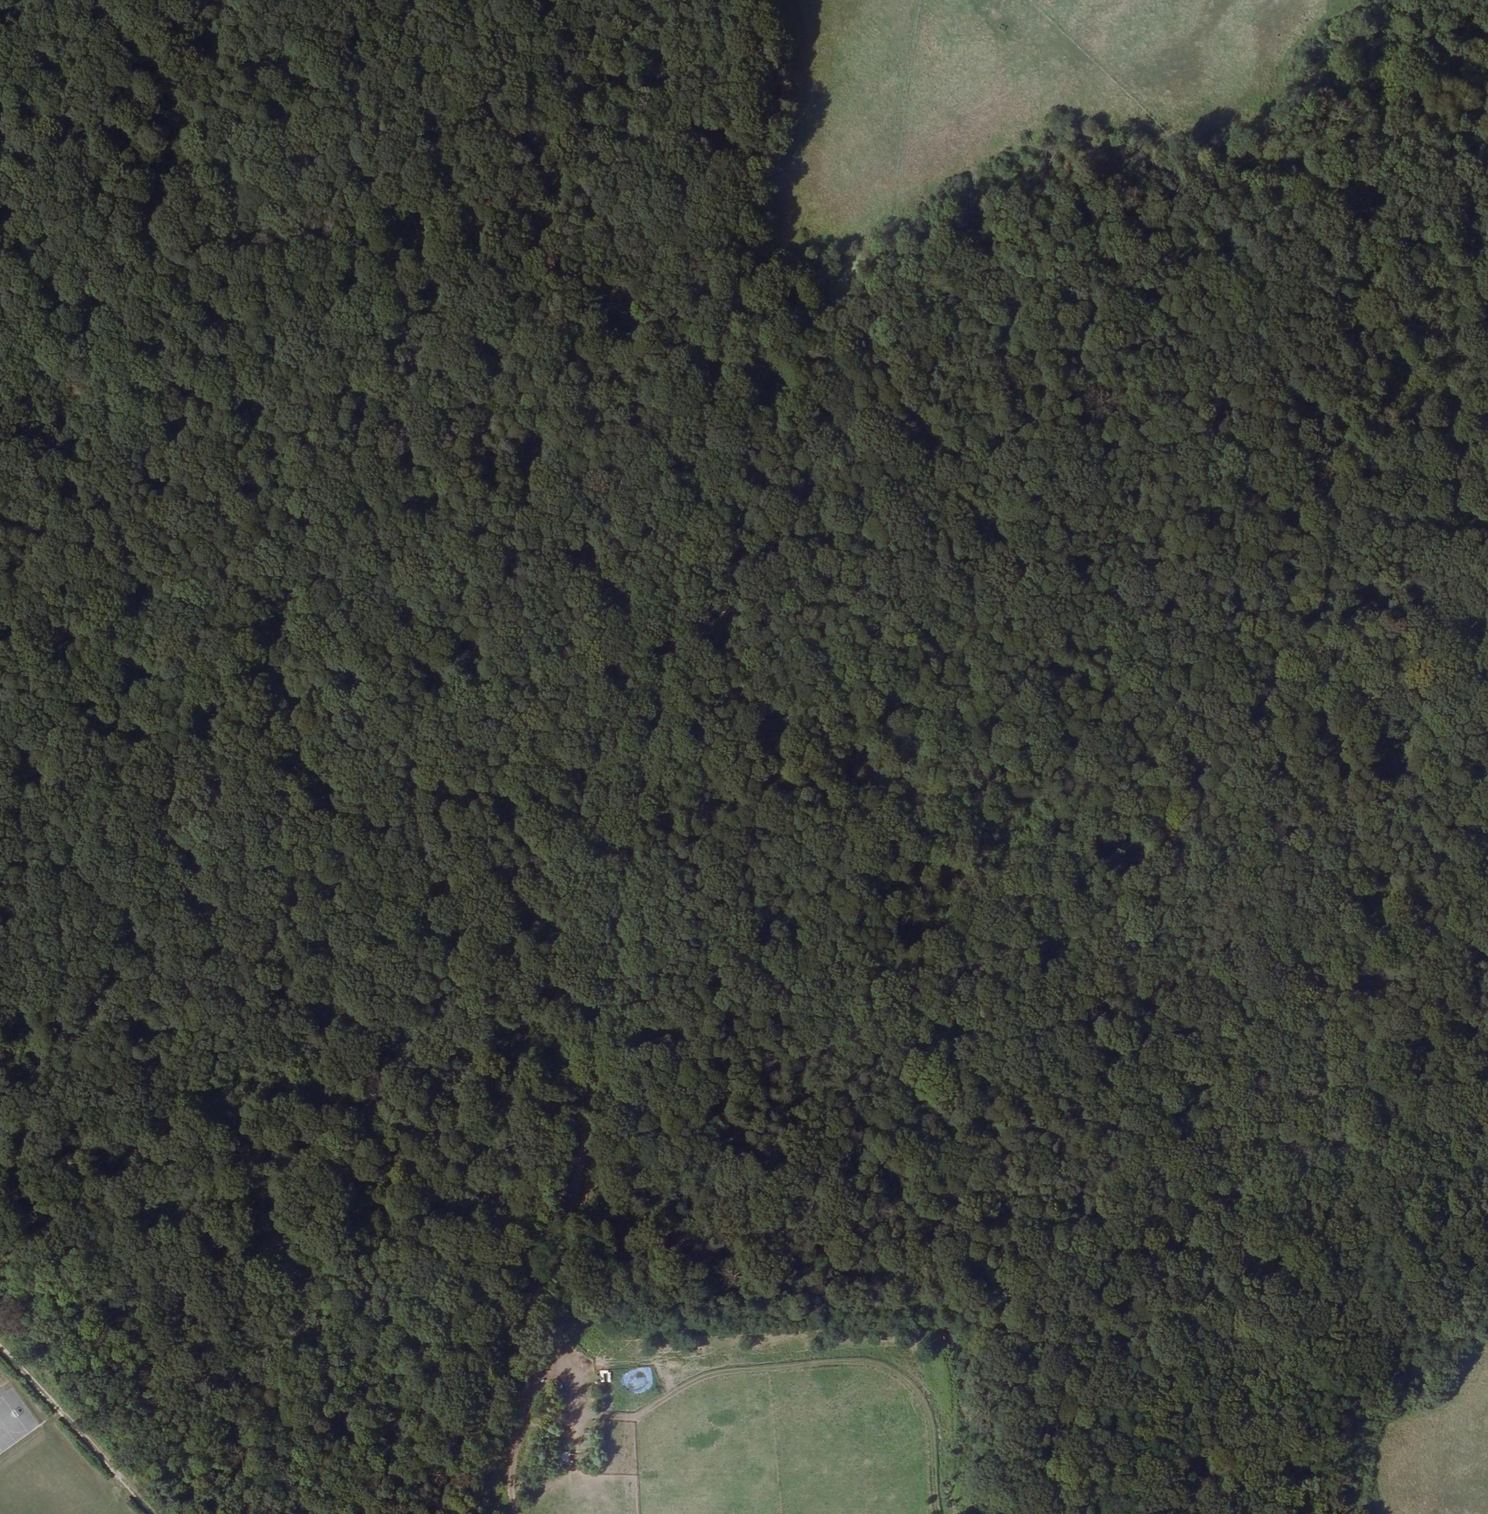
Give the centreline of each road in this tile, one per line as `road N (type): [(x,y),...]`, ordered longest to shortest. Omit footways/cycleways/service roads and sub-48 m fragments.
road 1 (track): [(777,0),(773,153),(569,1231),(472,1450),(432,1513)]
road 2 (track): [(0,1347),(156,1513)]

